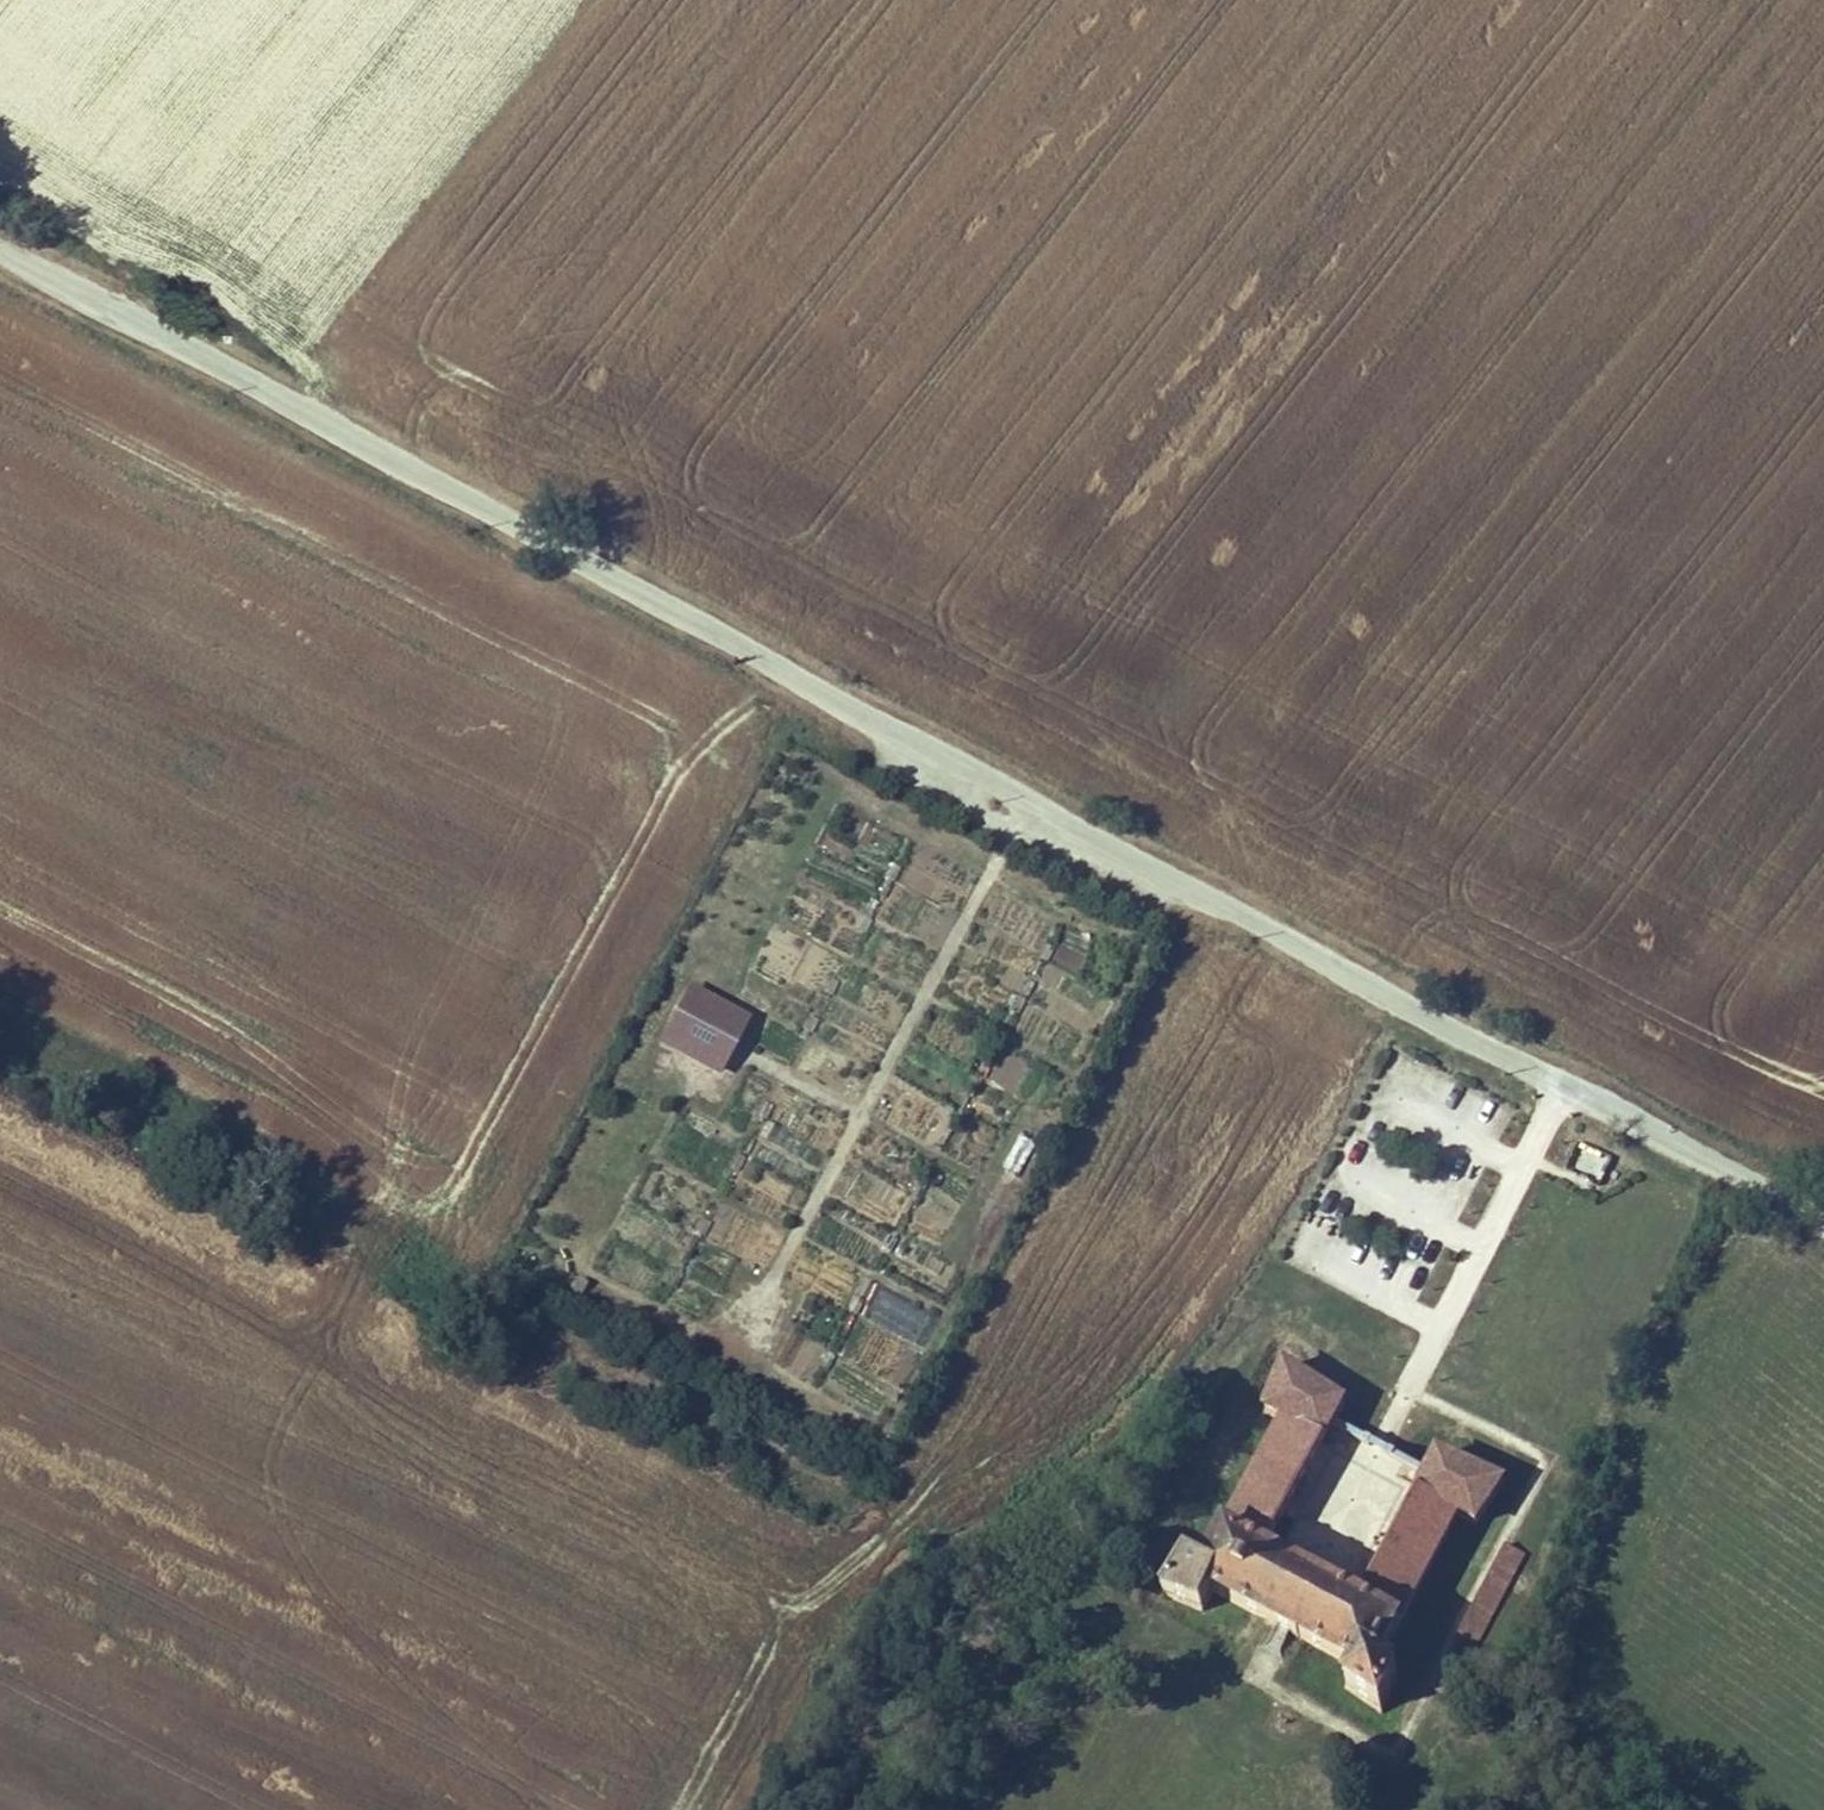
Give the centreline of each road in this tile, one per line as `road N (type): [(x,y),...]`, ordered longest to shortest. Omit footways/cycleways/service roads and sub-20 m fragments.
road 1 (unclassified): [(0,251),(1823,1226)]

